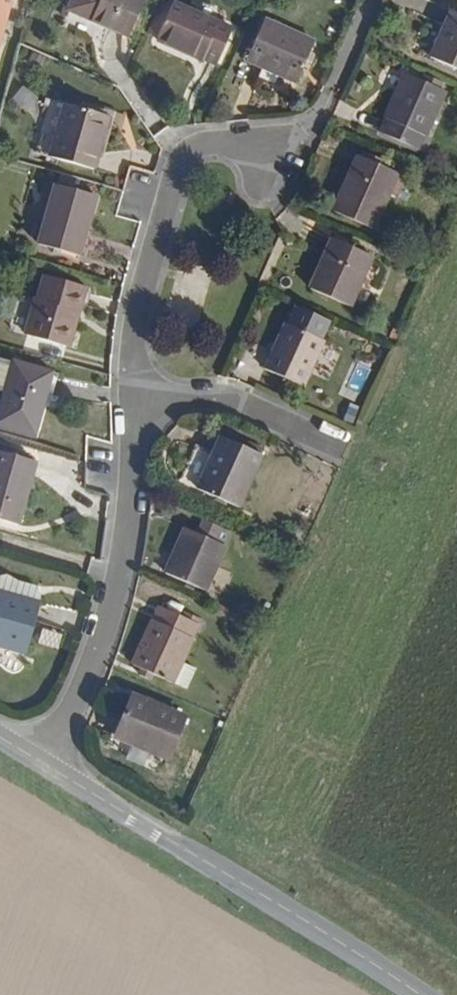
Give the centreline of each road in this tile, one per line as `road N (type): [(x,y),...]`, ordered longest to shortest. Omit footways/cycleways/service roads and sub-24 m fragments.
road 1 (residential): [(373,0),(341,83),(304,143),(192,152),(180,164),(134,349),(136,406)]
road 2 (residential): [(411,994),(43,761)]
road 3 (residential): [(136,406),(131,530),(116,609),(82,693),(43,761)]
road 4 (residential): [(333,448),(226,404),(136,406)]

